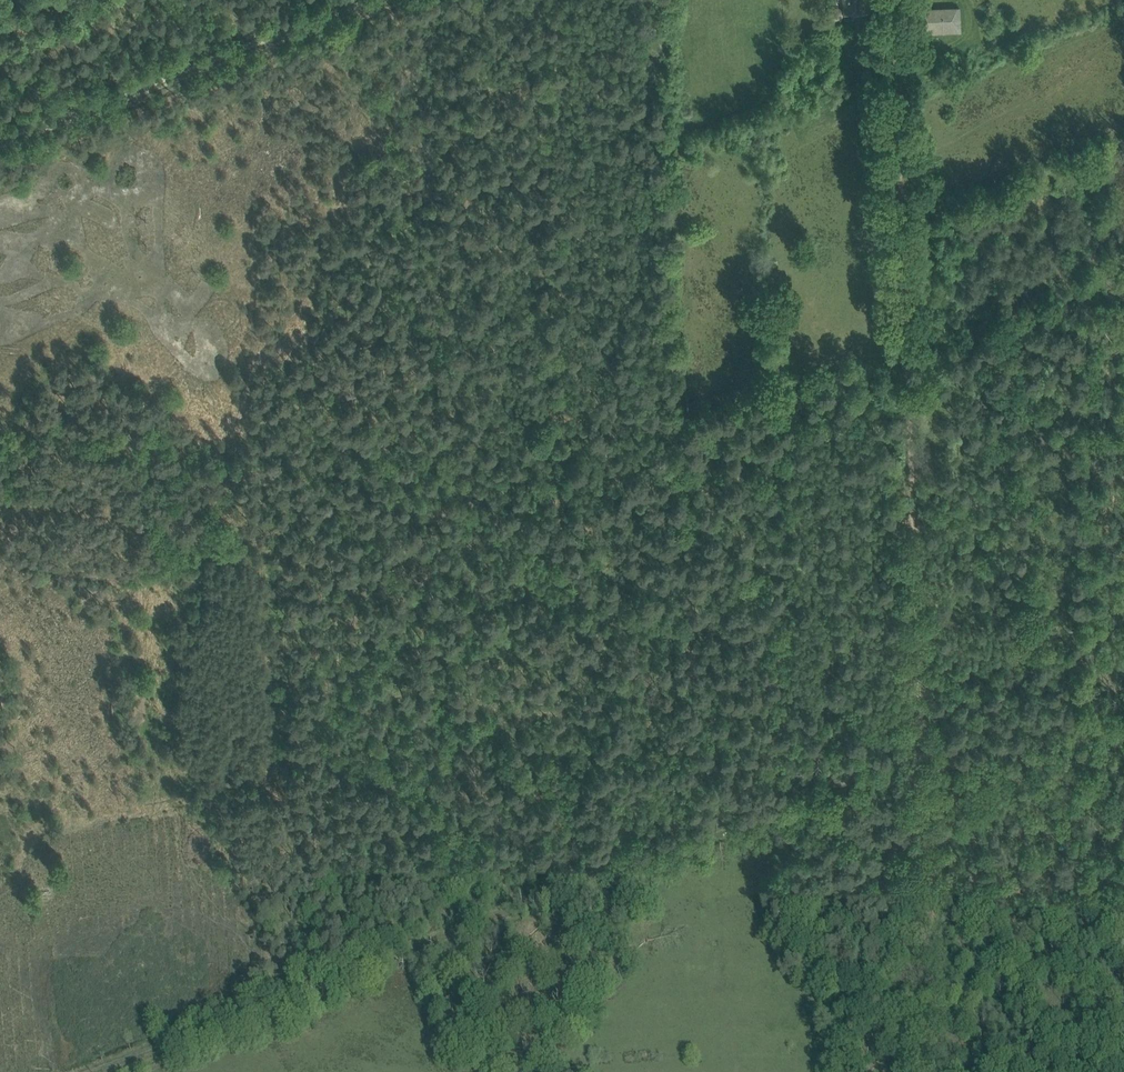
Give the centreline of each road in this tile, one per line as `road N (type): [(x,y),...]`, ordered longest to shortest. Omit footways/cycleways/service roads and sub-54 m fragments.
road 1 (track): [(372,0),(0,140)]

